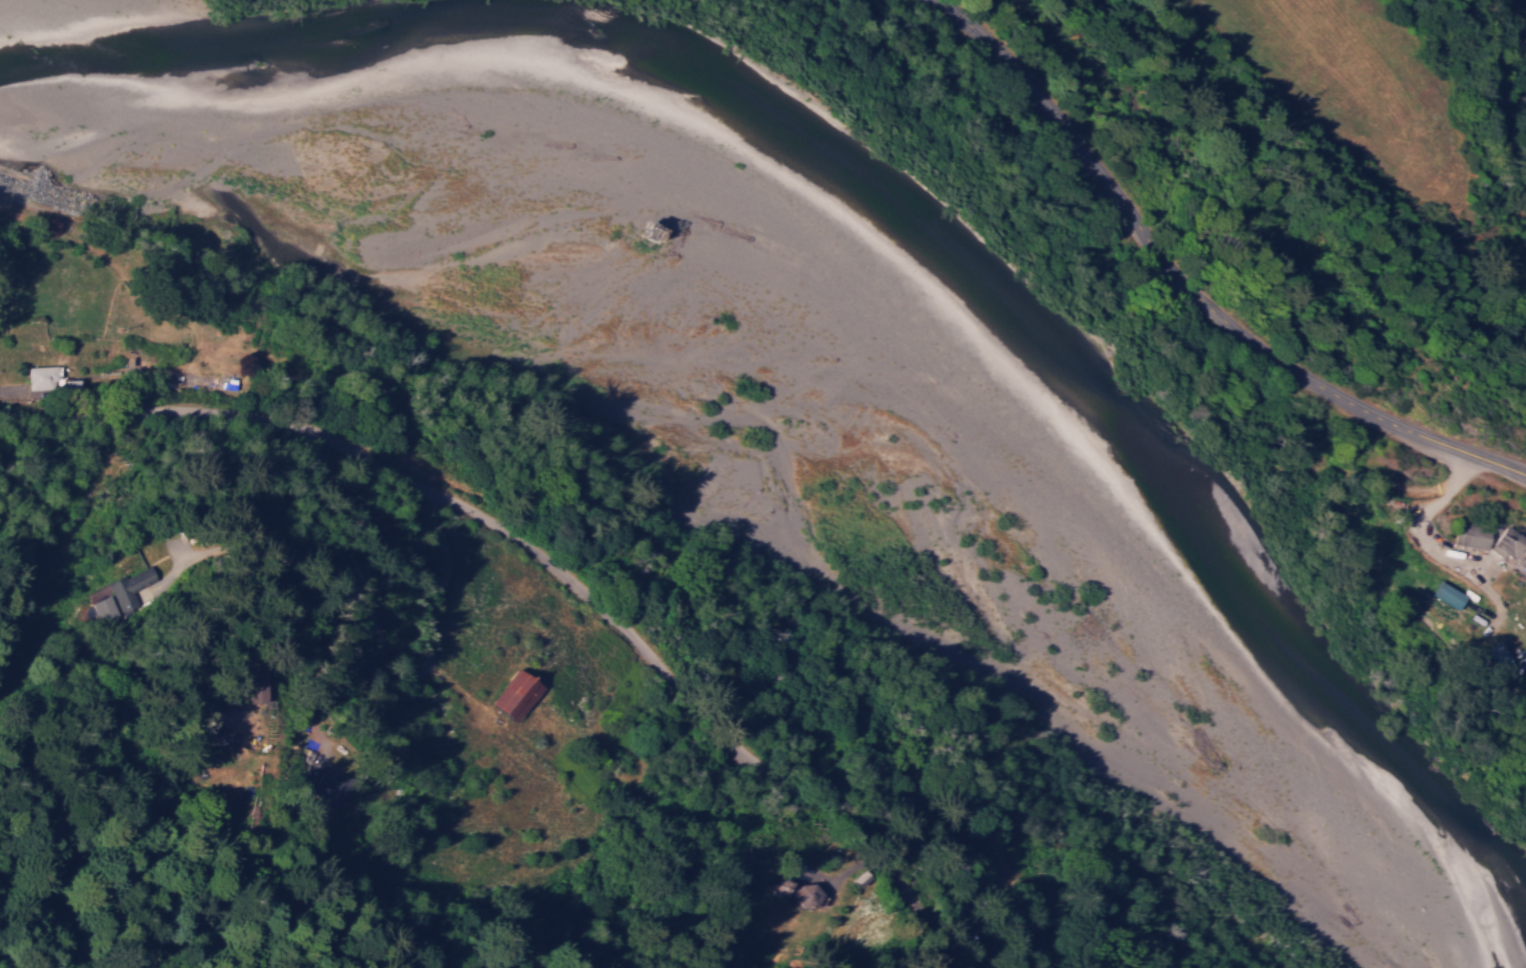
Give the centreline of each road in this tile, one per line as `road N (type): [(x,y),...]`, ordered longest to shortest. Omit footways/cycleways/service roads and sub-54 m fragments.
road 1 (residential): [(989,967),(964,852),(926,803),(906,793),(845,806),(800,793),(766,770),(591,598),(471,506),(278,419),(0,412)]
road 2 (secondary): [(1525,474),(1361,407),(1271,353),(1163,252),(1041,86),(943,0)]

